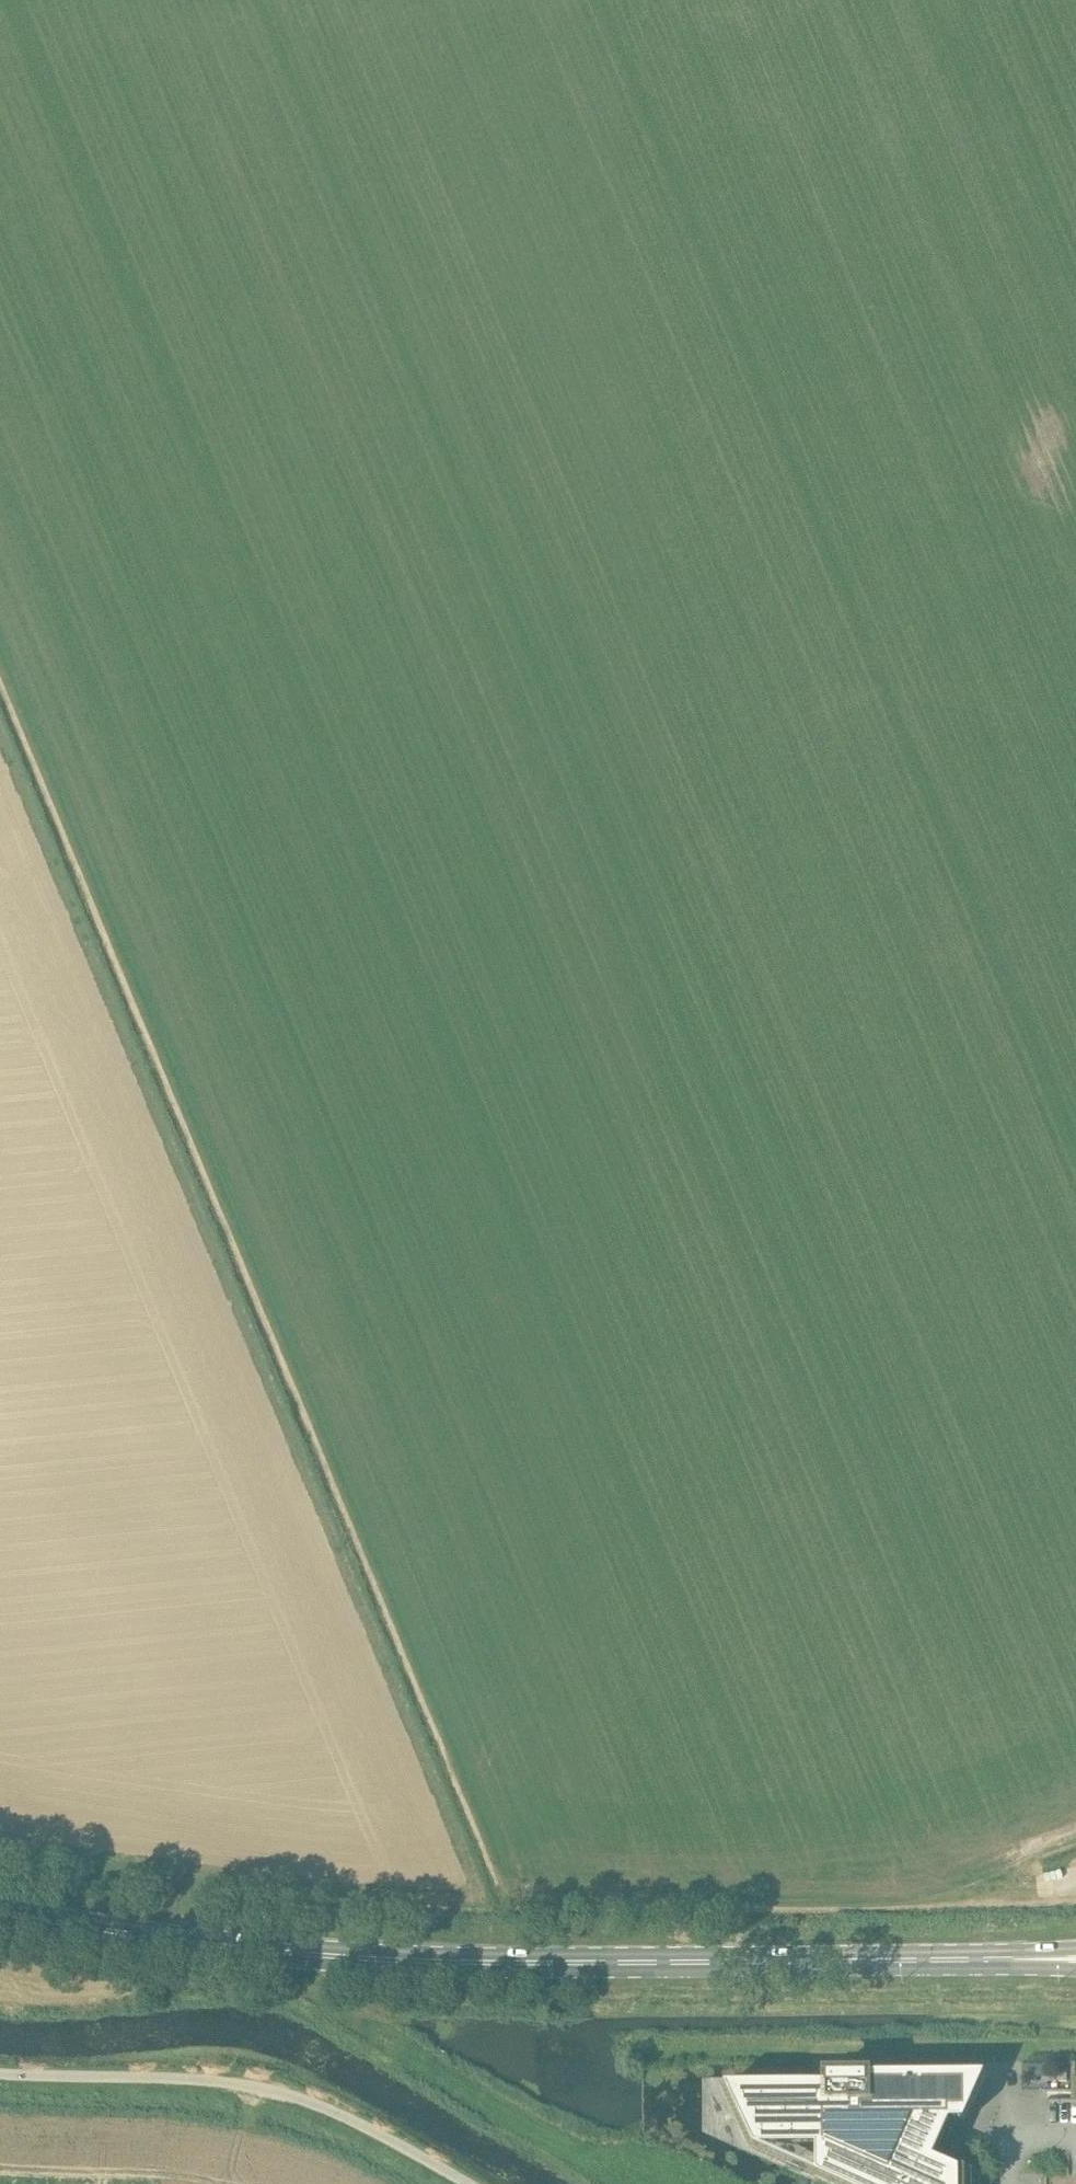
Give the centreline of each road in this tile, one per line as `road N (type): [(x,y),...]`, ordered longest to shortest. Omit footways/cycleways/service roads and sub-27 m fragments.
road 1 (primary): [(0,1912),(228,1948),(392,1960),(1075,1959)]
road 2 (unclassified): [(0,2076),(257,2087),(329,2111),(462,2183)]

